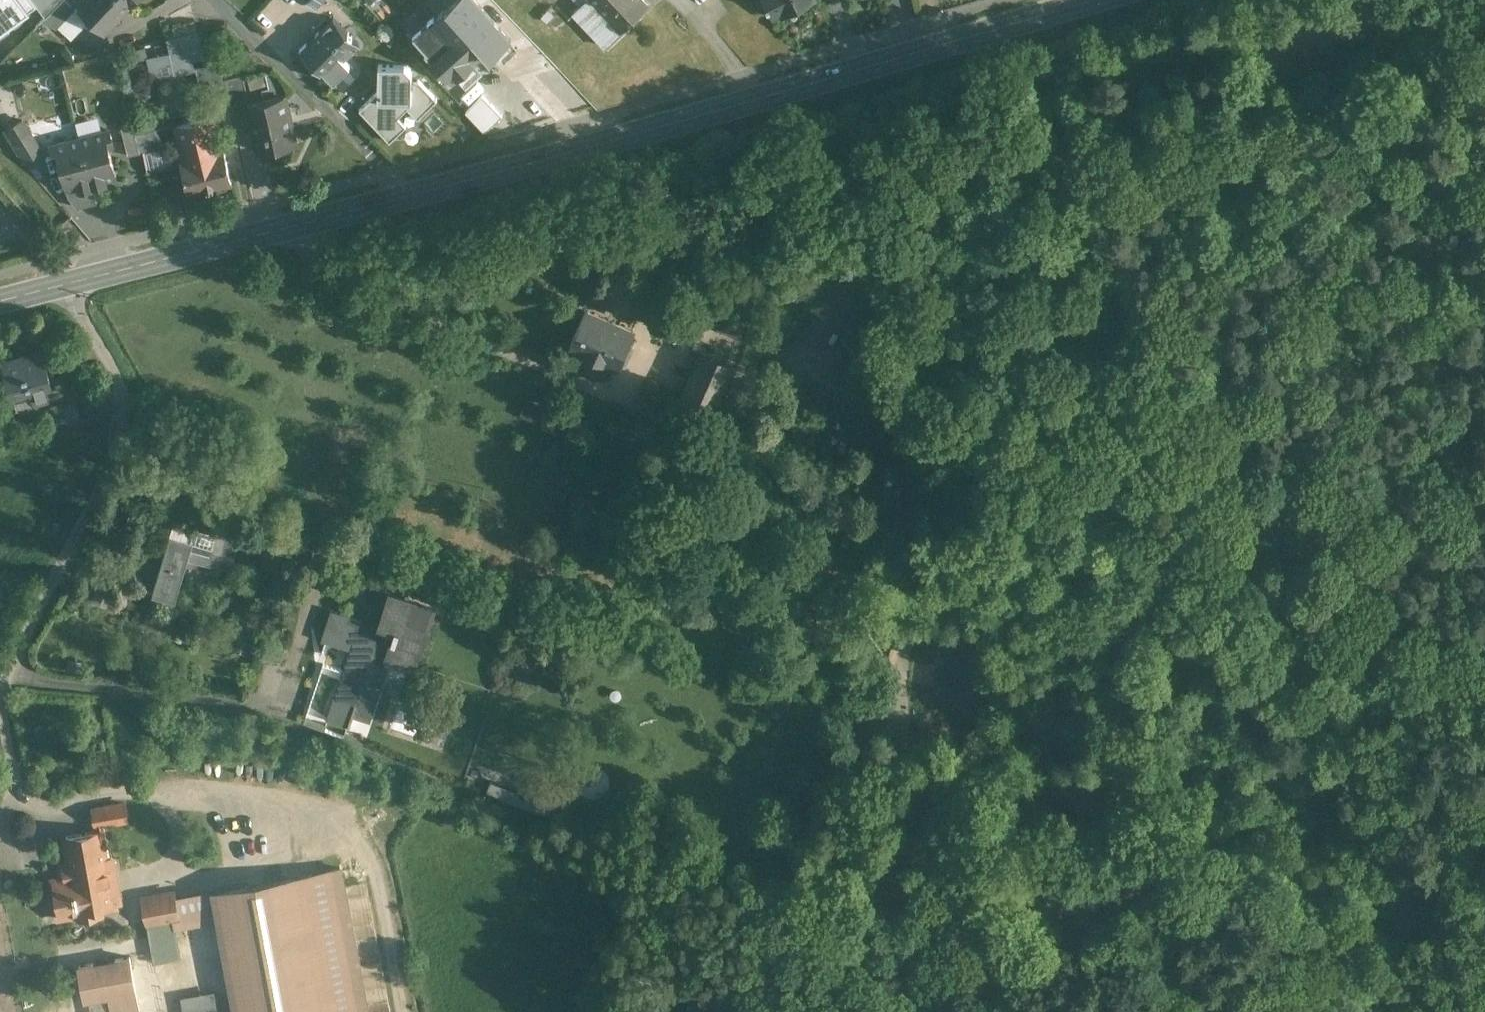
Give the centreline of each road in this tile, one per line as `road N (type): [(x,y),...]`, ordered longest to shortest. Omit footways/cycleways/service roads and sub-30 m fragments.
road 1 (secondary): [(401,197),(1099,0)]
road 2 (track): [(895,597),(887,591),(965,519),(1040,483),(1058,258),(1076,184),(1058,75),(1071,8)]
road 3 (track): [(951,899),(972,920),(1033,911),(1092,918),(1255,873),(1282,901),(1318,918),(1484,947)]
road 4 (residential): [(74,283),(125,389),(126,438),(1,693),(15,795)]
road 5 (track): [(986,455),(1484,693)]
road 6 (track): [(1484,557),(1450,435),(1398,22)]
road 7 (track): [(1288,835),(1251,787),(1151,705),(1099,612),(1029,540),(988,595),(924,621)]
road 8 (track): [(914,1011),(951,899),(894,738),(924,621)]
road 9 (track): [(1076,184),(1107,140),(1175,93),(1245,54),(1398,22),(1392,0)]
road 10 (secondary): [(74,283),(401,197)]
road 11 (unclassified): [(233,0),(369,139),(401,197)]
road 12 (track): [(1484,888),(1320,867),(1288,835)]

